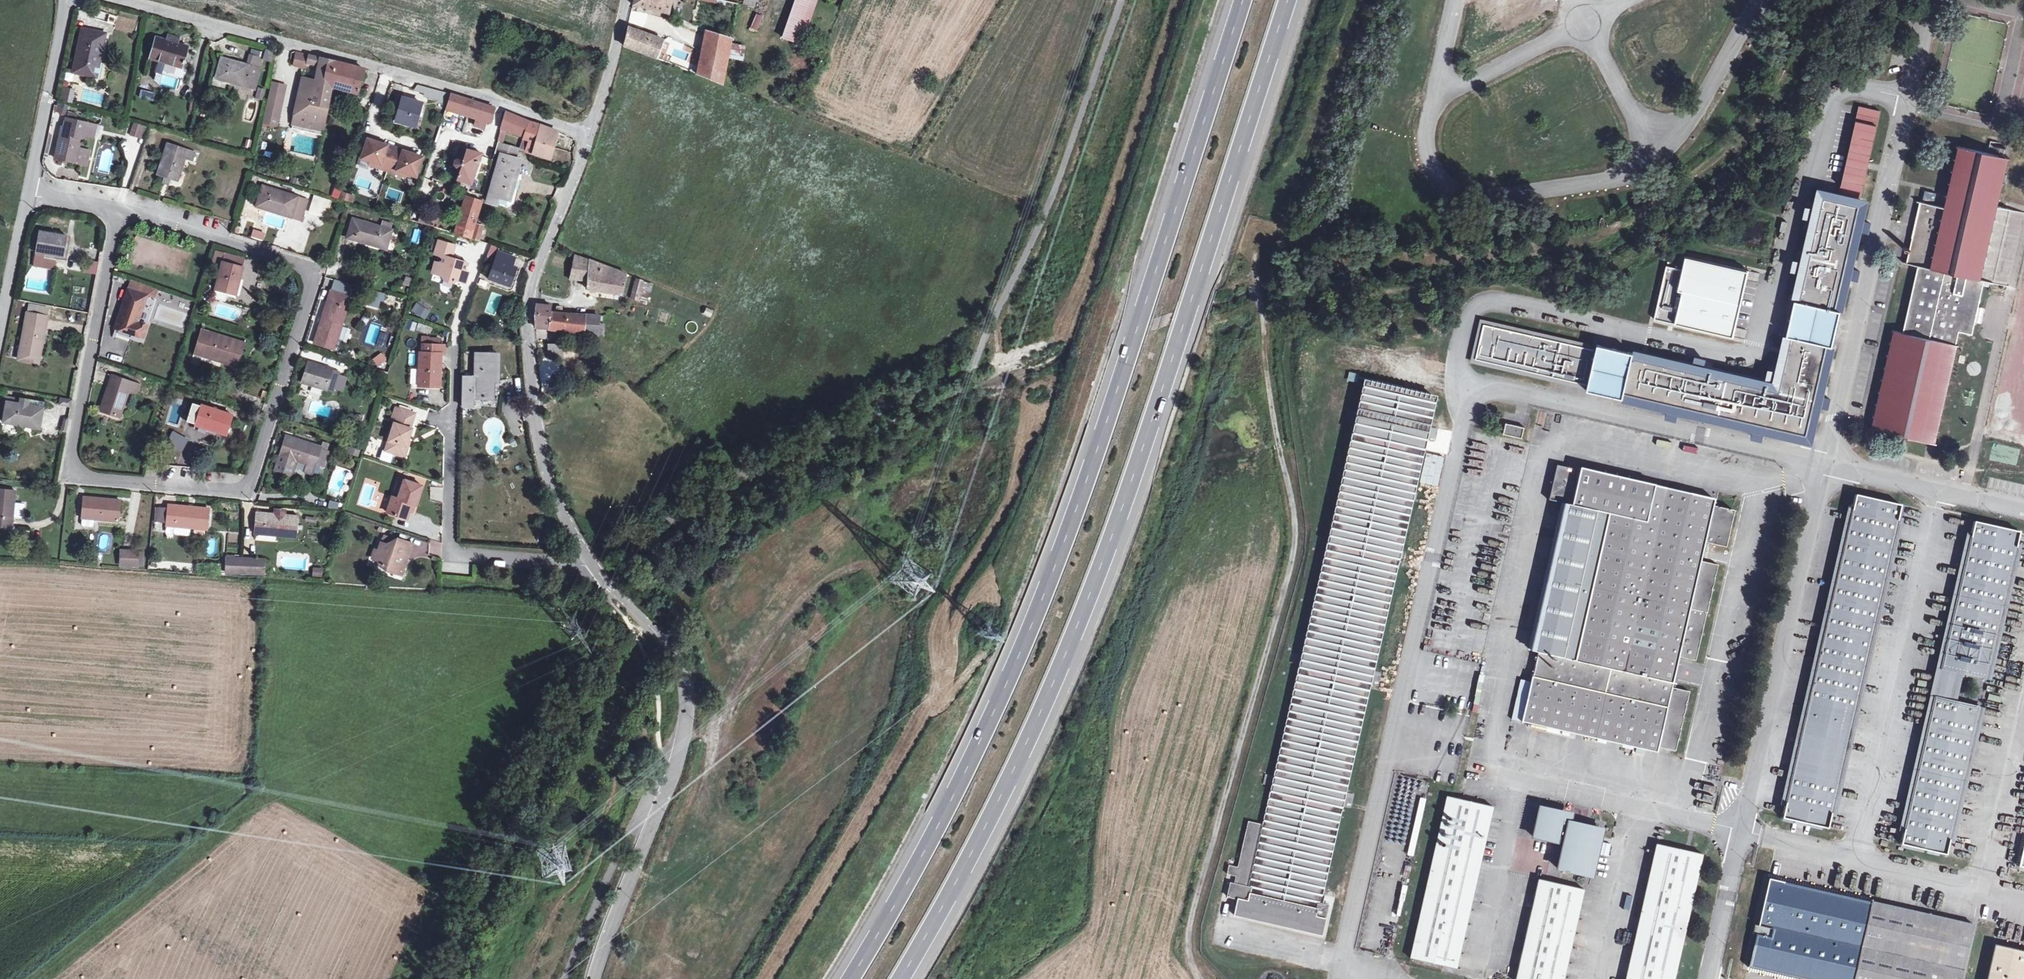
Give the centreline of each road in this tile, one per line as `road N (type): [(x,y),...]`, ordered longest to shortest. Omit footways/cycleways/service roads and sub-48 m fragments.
road 1 (track): [(1404,0),(1327,217),(1253,257),(1294,509),(1294,552),(1189,925),(1189,964),(1202,978)]
road 2 (motorway): [(1241,0),(1036,613),(940,820),(849,978)]
road 3 (motorway): [(901,978),(980,841),(1081,617),(1288,0)]
road 4 (residential): [(119,202),(318,268),(246,489),(73,471),(106,268)]
road 5 (residential): [(134,0),(494,97),(589,137)]
road 6 (unclassified): [(592,564),(672,648),(685,723),(593,978)]
road 7 (unclassified): [(589,137),(529,295),(538,438),(551,490),(592,564)]
road 8 (residential): [(592,564),(464,556),(450,545),(458,354)]
road 9 (unclassified): [(30,185),(67,0)]
road 10 (unclassified): [(0,339),(30,185)]
road 11 (unclassified): [(624,0),(589,137)]

